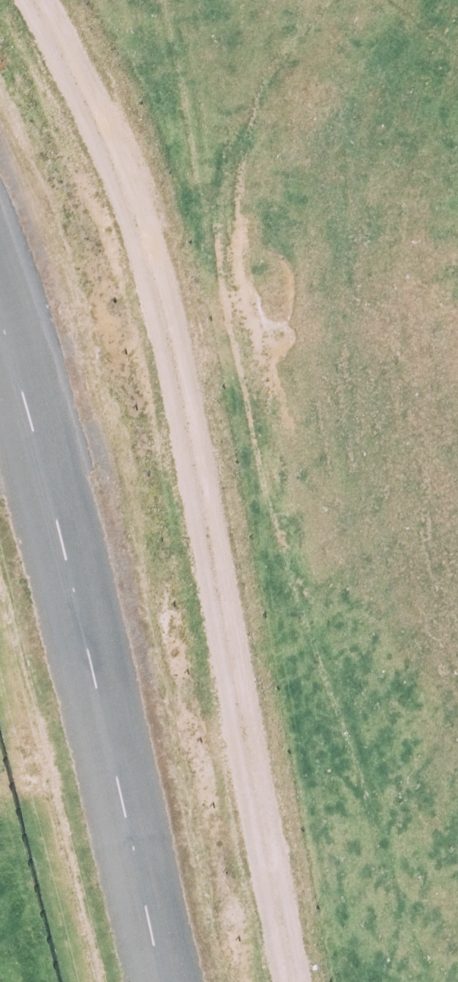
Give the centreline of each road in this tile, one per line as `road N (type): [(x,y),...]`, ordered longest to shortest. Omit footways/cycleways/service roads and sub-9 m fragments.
road 1 (track): [(37,0),(125,182),(156,284),(297,981)]
road 2 (unclassified): [(163,981),(0,324)]

